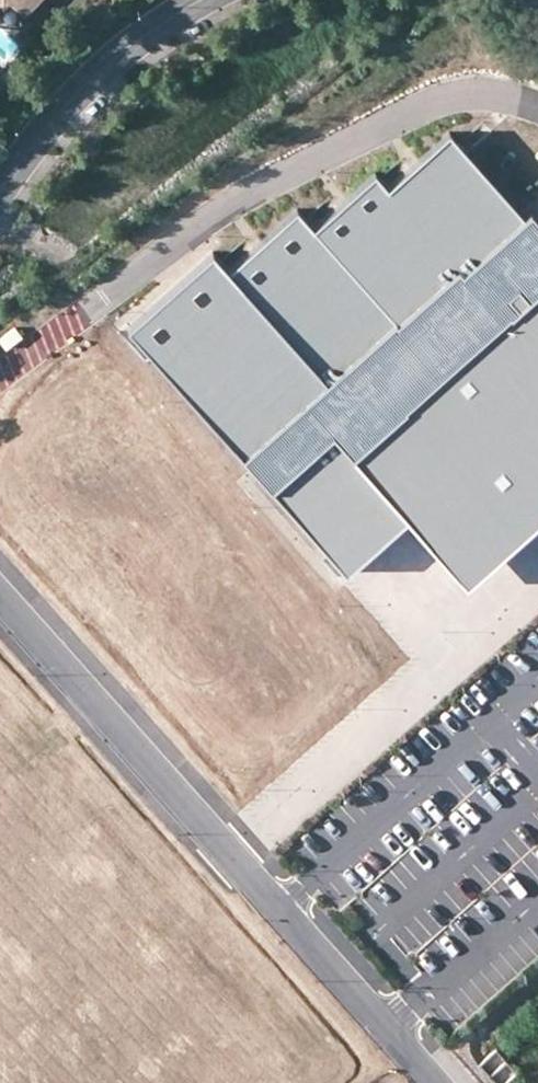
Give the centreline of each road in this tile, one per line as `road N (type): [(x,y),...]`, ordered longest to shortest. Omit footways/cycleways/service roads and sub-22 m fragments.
road 1 (unclassified): [(0,595),(434,1082)]
road 2 (residential): [(194,0),(130,43),(70,99),(0,193)]

